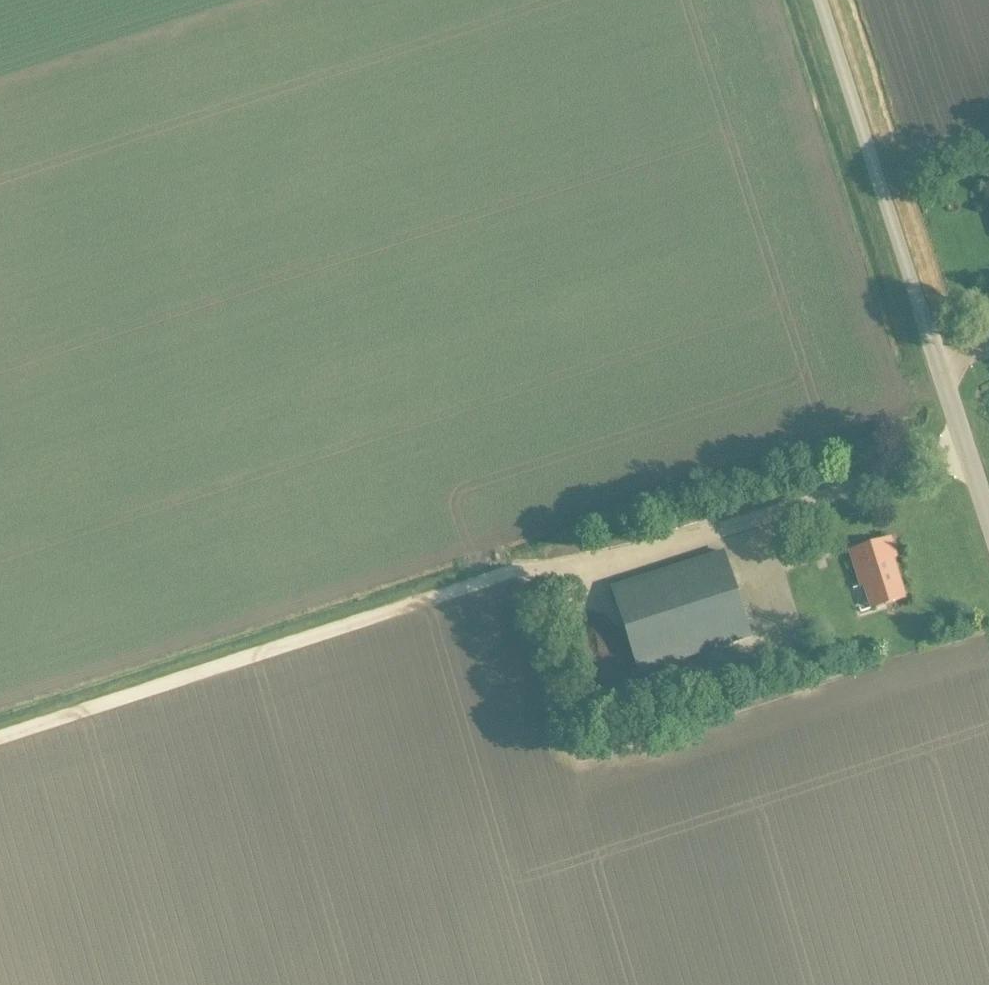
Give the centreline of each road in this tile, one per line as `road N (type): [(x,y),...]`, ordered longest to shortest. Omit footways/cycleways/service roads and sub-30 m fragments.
road 1 (tertiary): [(988,520),(824,0)]

